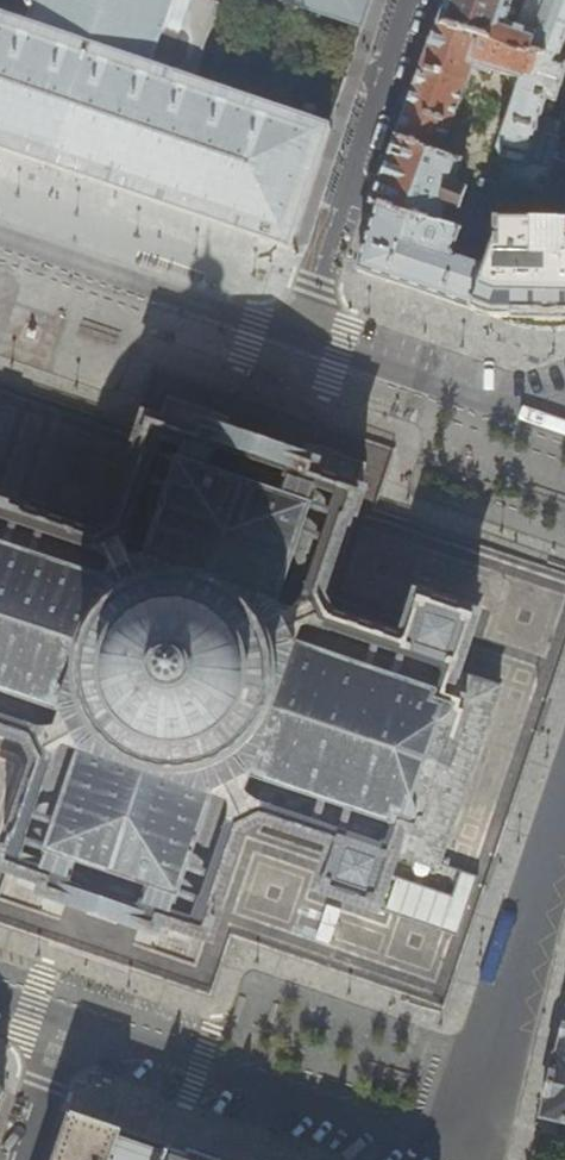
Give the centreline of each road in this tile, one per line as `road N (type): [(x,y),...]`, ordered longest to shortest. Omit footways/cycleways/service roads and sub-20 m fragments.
road 1 (residential): [(68,1013),(466,1150)]
road 2 (residential): [(466,1150),(564,805)]
road 3 (residential): [(296,344),(0,239)]
road 4 (residential): [(315,284),(408,0)]
road 5 (residential): [(527,425),(296,344)]

